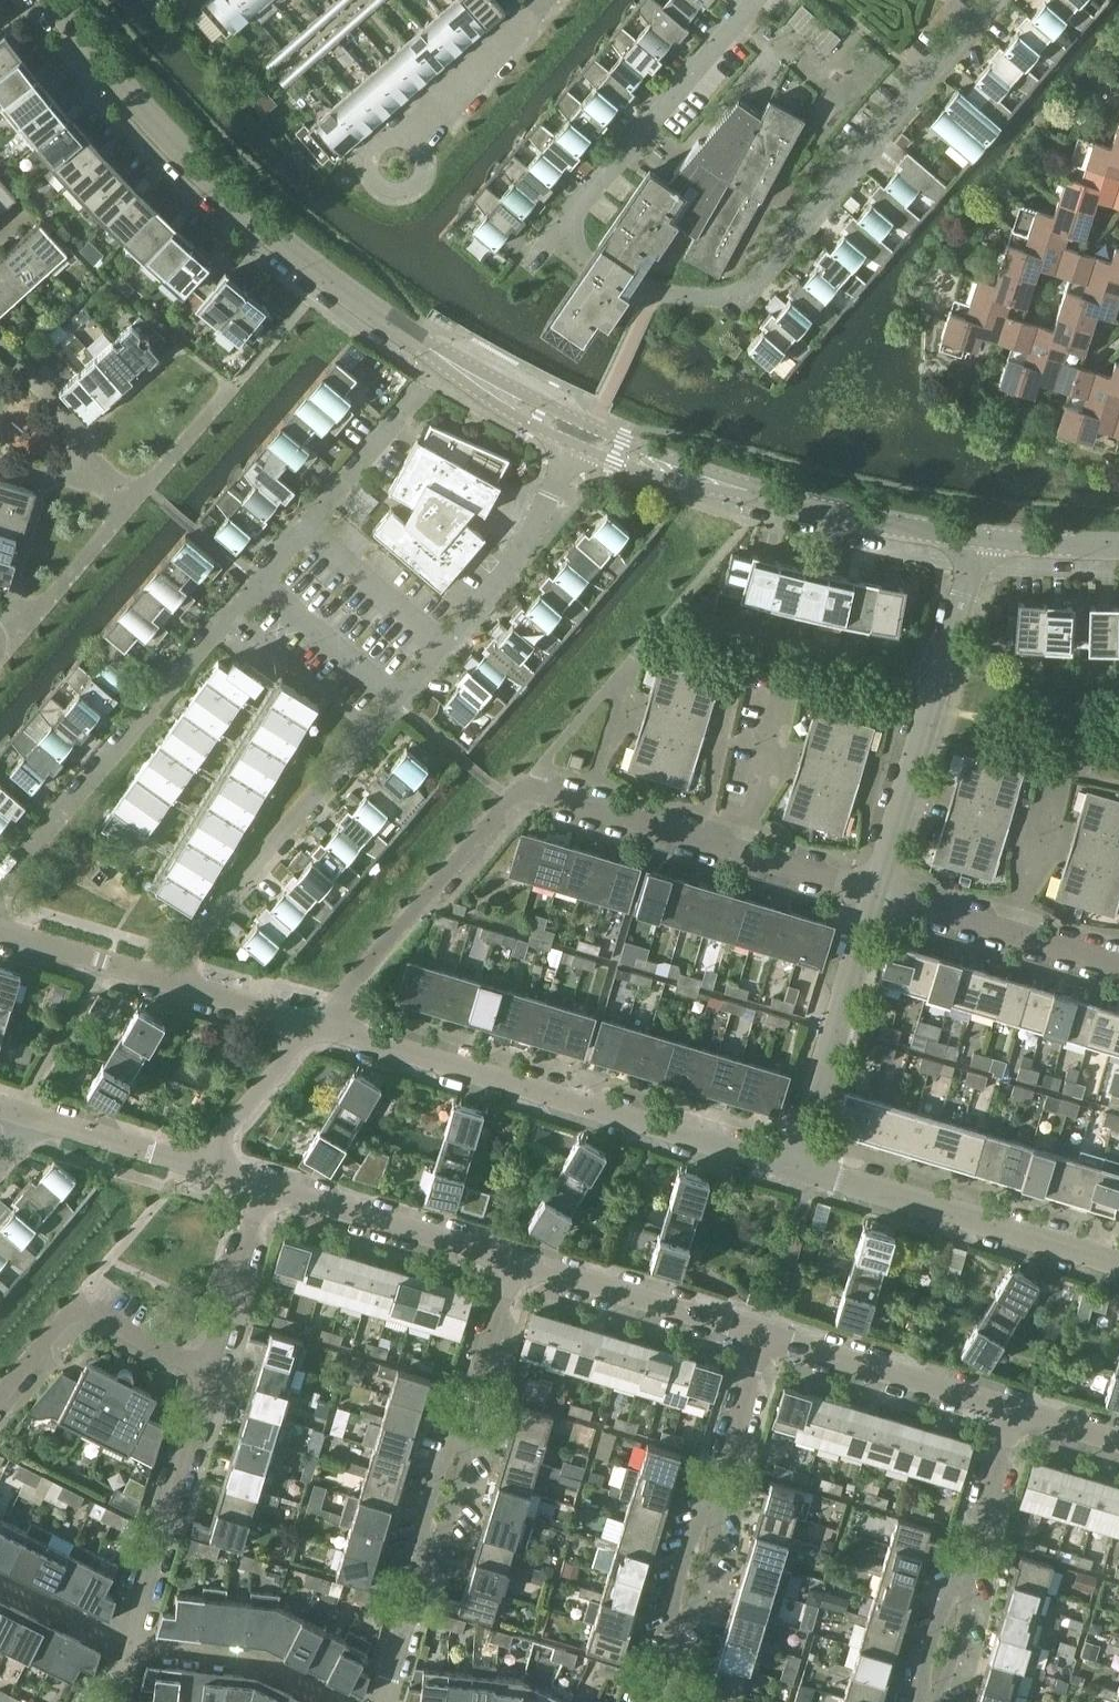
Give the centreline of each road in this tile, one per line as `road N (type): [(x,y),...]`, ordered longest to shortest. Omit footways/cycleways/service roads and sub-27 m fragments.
road 1 (residential): [(160,977),(506,569),(574,443)]
road 2 (residential): [(322,1022),(524,788),(875,891)]
road 3 (residential): [(0,890),(301,524),(426,386)]
road 4 (residential): [(562,225),(587,260),(634,288),(731,296),(745,289),(995,0)]
road 5 (tertiary): [(489,388),(350,294),(235,201),(143,111),(52,0)]
road 6 (residential): [(797,1167),(322,1022)]
road 7 (residential): [(875,891),(982,538)]
road 8 (residential): [(1118,1263),(797,1167)]
road 9 (tertiary): [(982,538),(861,518),(673,470)]
road 10 (residential): [(562,225),(747,0)]
road 11 (residential): [(797,1167),(875,891)]
road 12 (residential): [(126,1644),(208,1372)]
road 13 (residential): [(0,1397),(78,1304),(208,1372)]
road 14 (residential): [(1013,1410),(762,1337)]
road 15 (residential): [(515,1260),(265,1185)]
road 16 (residential): [(762,1337),(515,1260)]
road 17 (residential): [(1118,964),(875,891)]
road 18 (residential): [(344,1701),(259,1659),(126,1644)]
road 19 (residential): [(664,1671),(709,1569),(725,1462)]
road 20 (residential): [(664,1671),(685,1563),(725,1462)]
road 21 (residential): [(410,145),(549,0)]
road 22 (residential): [(416,1586),(460,1495),(473,1399)]
road 23 (residential): [(416,1586),(433,1490),(473,1399)]
road 24 (residential): [(208,1372),(265,1185)]
road 25 (residential): [(203,1166),(322,1022)]
road 26 (residential): [(203,1166),(26,1112)]
road 27 (residential): [(921,1701),(932,1638),(975,1535)]
road 28 (residential): [(1072,378),(957,285),(932,283)]
road 29 (residential): [(935,1701),(959,1646),(975,1535)]
road 30 (residential): [(322,1022),(160,977)]
road 31 (residential): [(160,977),(0,930)]
road 32 (residential): [(18,635),(129,511)]
road 33 (residential): [(129,511),(234,389)]
road 34 (residential): [(78,466),(79,427),(0,344)]
road 35 (residential): [(1118,300),(1003,206)]
road 36 (residential): [(473,1399),(515,1260)]
road 37 (residential): [(126,1644),(0,1580)]
road 38 (residential): [(404,142),(389,143),(374,158),(384,186),(414,182),(421,167),(410,145)]
road 39 (tertiary): [(982,538),(1118,546)]
road 40 (residential): [(975,1535),(1013,1410)]
road 41 (residential): [(725,1462),(762,1337)]
road 42 (residential): [(382,1701),(416,1586)]

